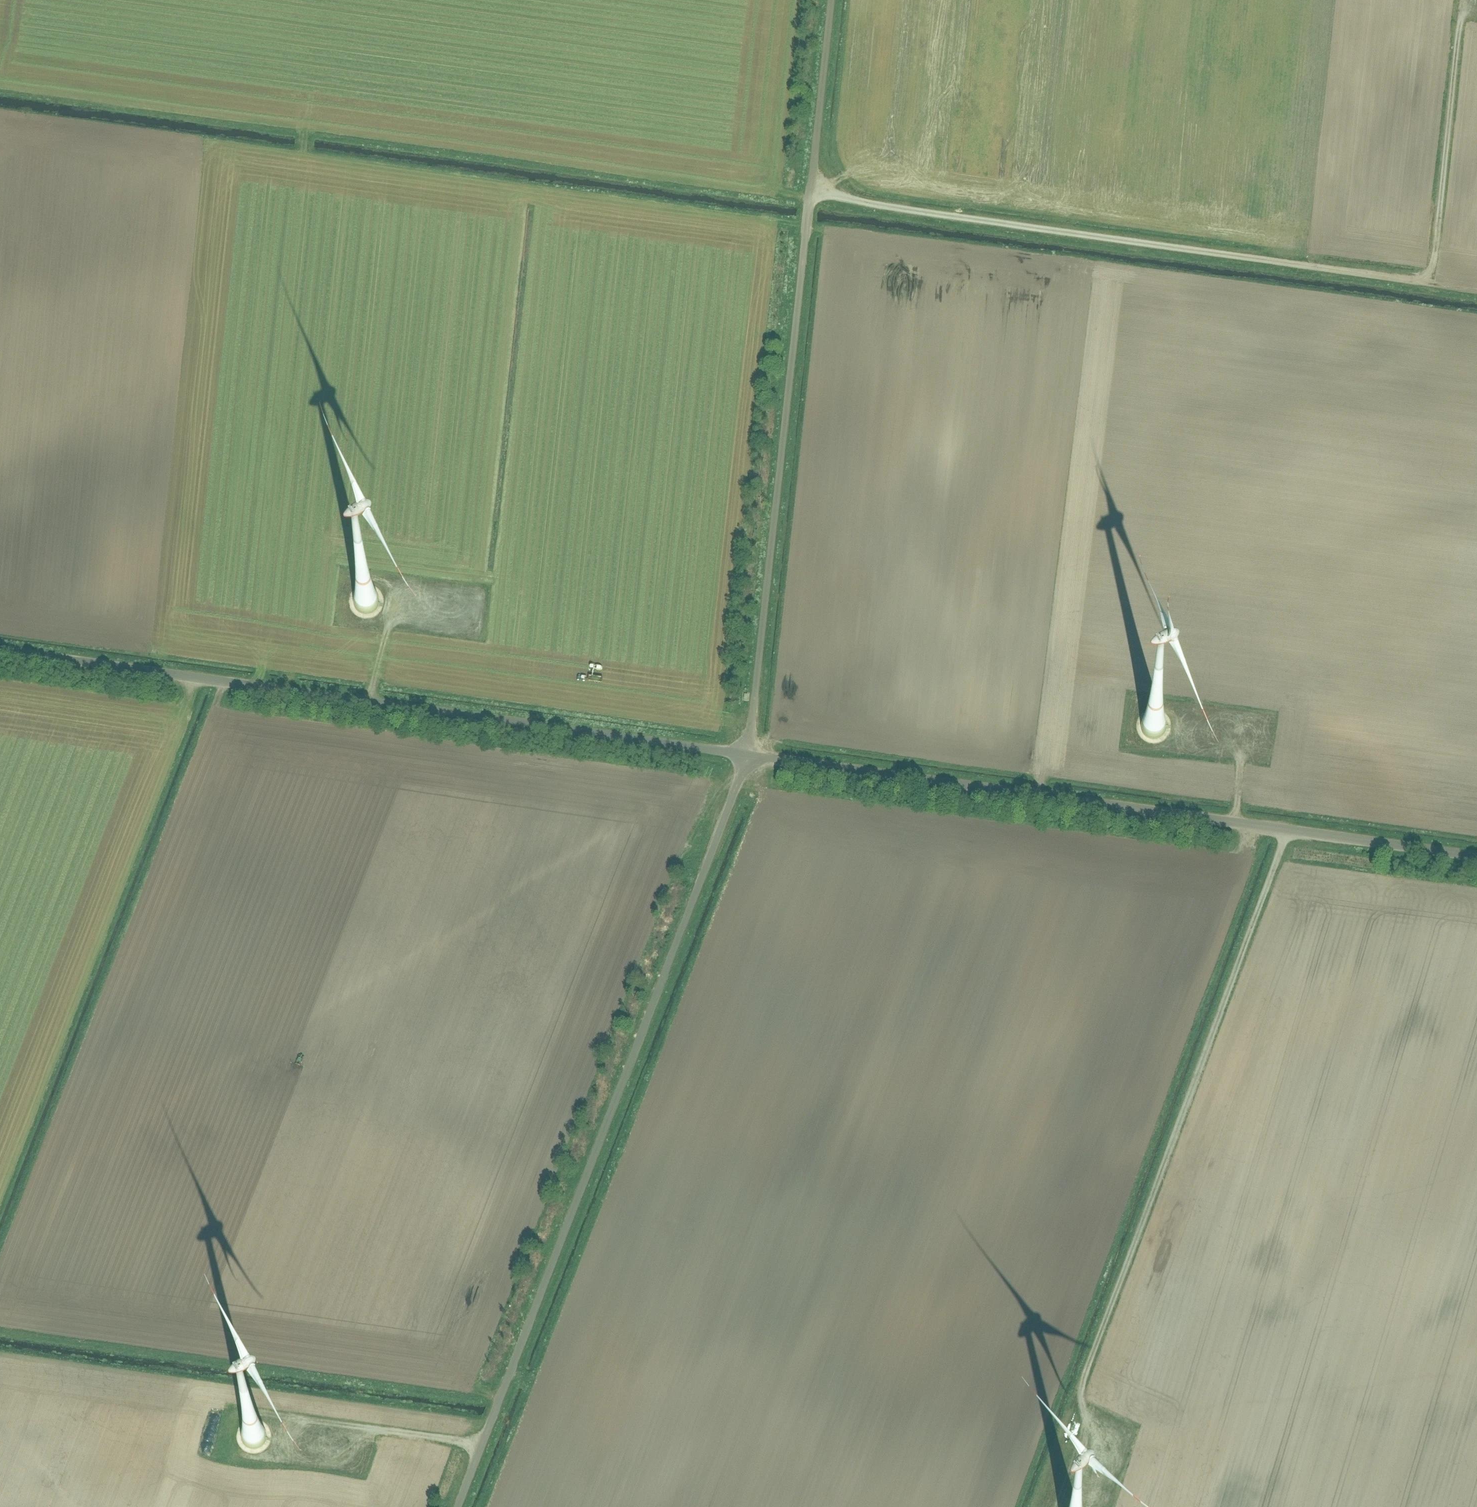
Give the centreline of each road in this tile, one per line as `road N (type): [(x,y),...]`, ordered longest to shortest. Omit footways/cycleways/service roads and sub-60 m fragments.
road 1 (unclassified): [(748,755),(457,1506)]
road 2 (unclassified): [(831,0),(748,755)]
road 3 (unclassified): [(0,650),(748,755)]
road 4 (unclassified): [(748,755),(1476,854)]

